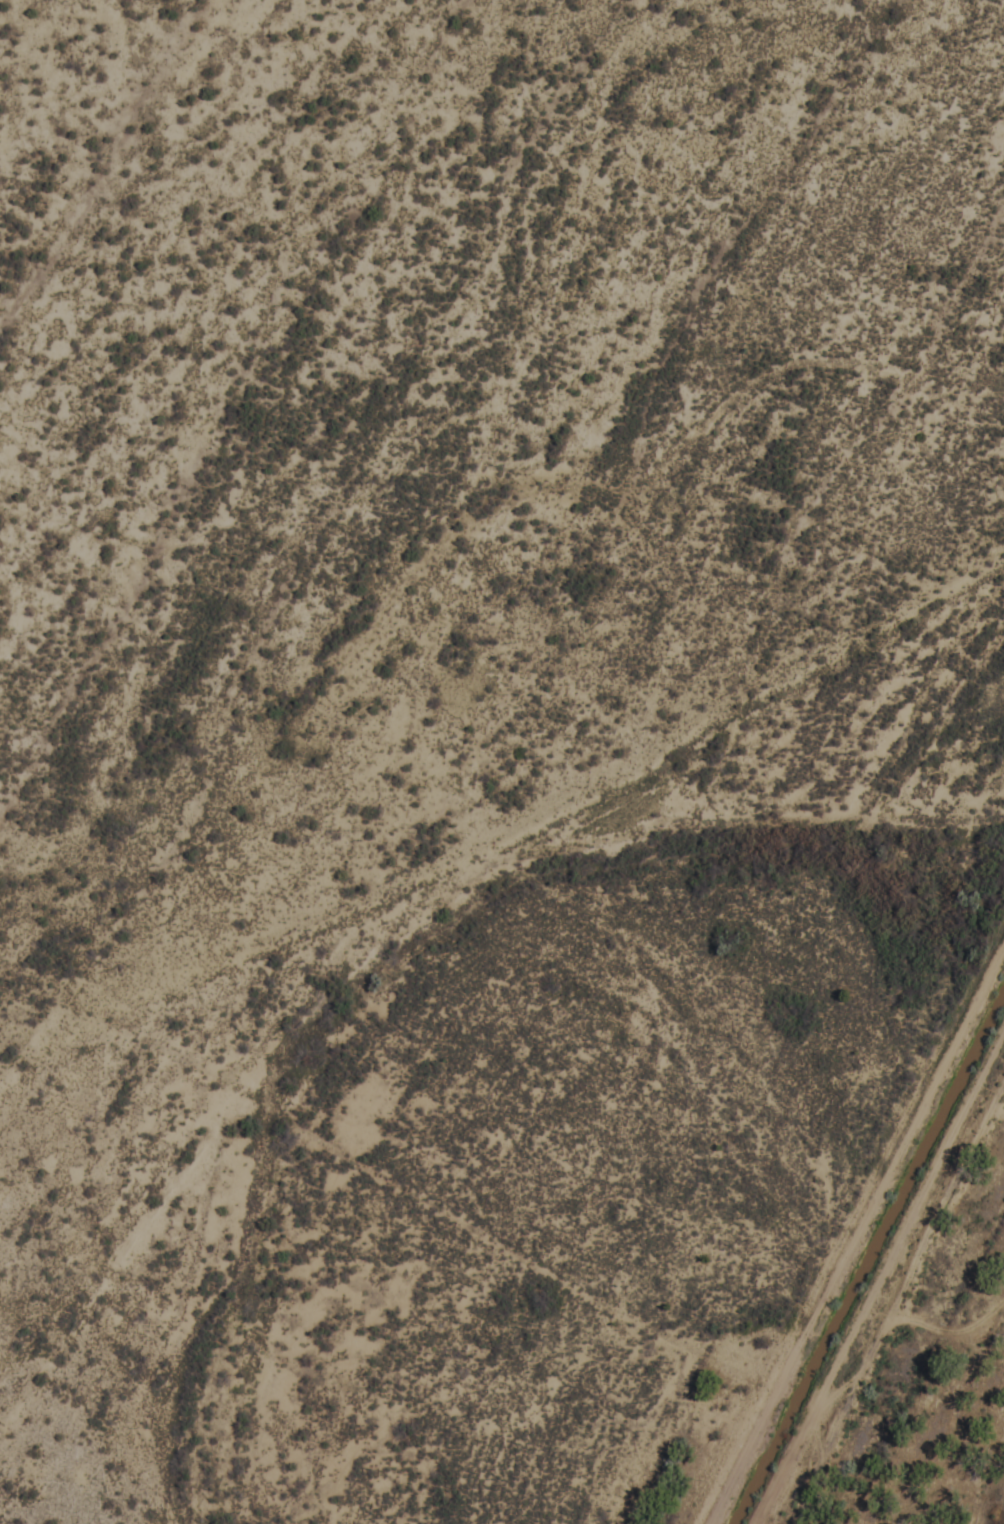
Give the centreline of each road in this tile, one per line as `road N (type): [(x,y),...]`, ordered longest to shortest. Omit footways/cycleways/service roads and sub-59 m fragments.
road 1 (track): [(729,1398),(0,999)]

